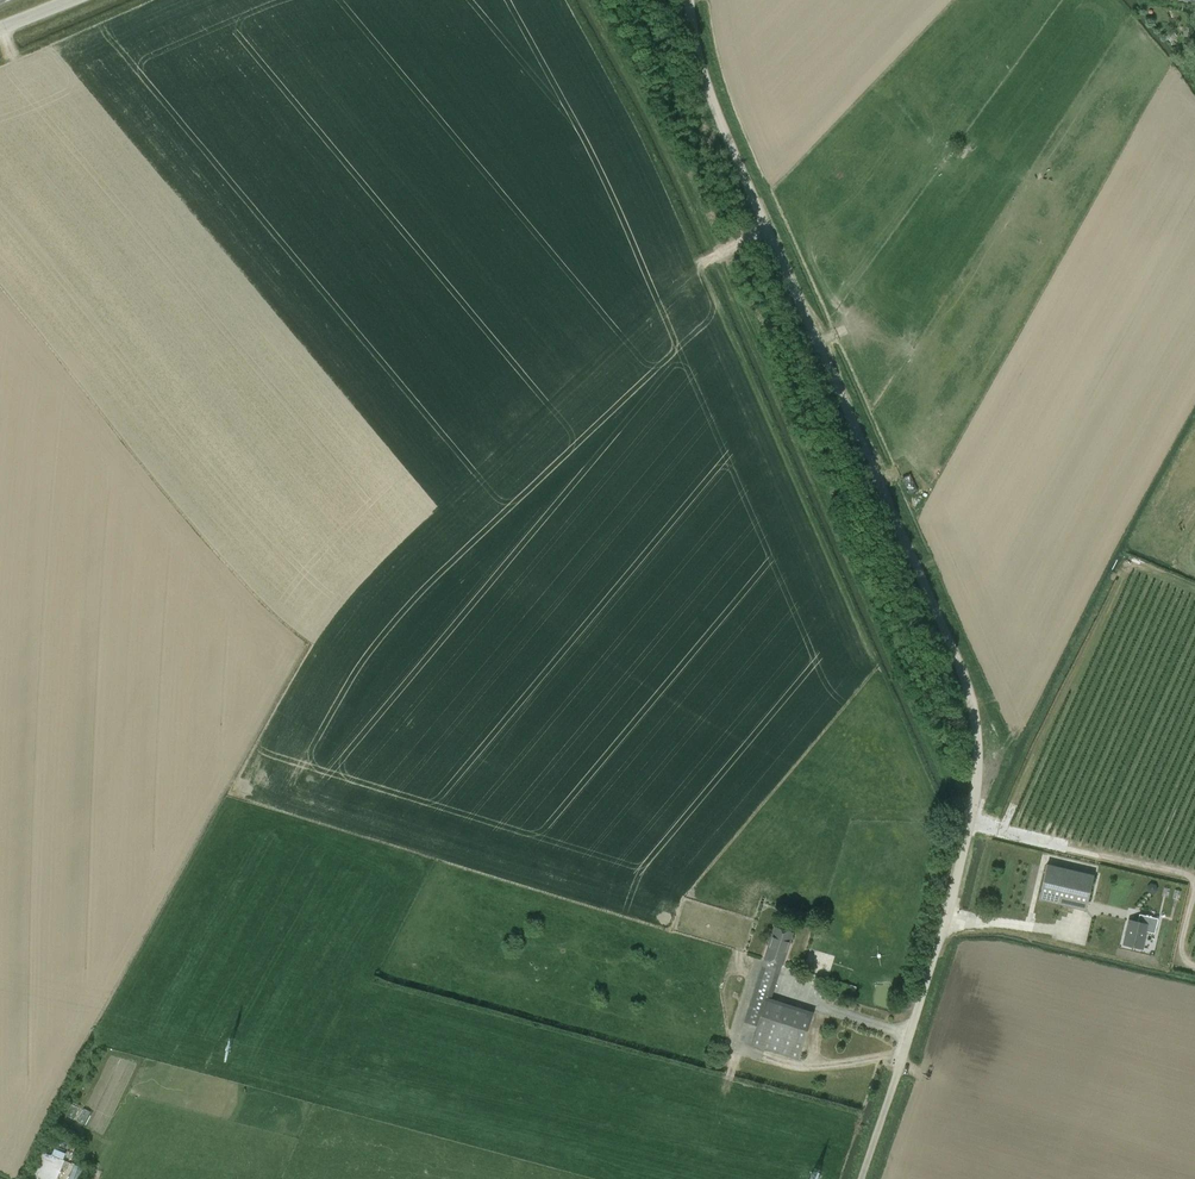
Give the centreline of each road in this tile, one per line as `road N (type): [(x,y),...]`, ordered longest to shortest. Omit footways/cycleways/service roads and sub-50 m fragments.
road 1 (unclassified): [(859,1178),(963,862),(974,793),(973,711),(939,599),(702,56),(692,0)]

